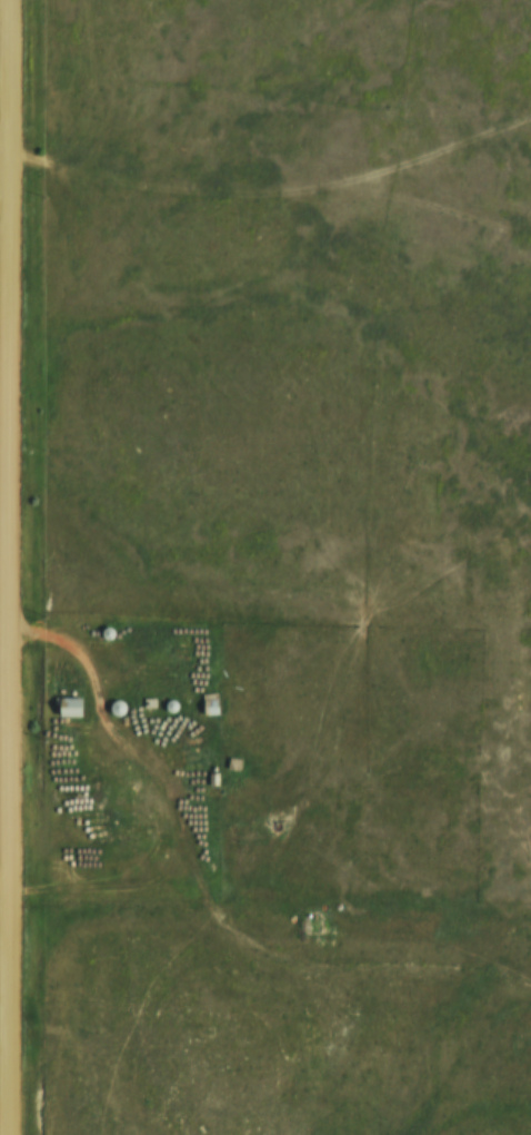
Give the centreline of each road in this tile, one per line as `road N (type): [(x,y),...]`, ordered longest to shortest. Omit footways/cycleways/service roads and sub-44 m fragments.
road 1 (tertiary): [(7,1134),(9,0)]
road 2 (track): [(10,148),(131,189),(221,207),(324,191),(530,120)]
road 3 (track): [(530,989),(451,959),(260,947),(213,914),(189,853)]

